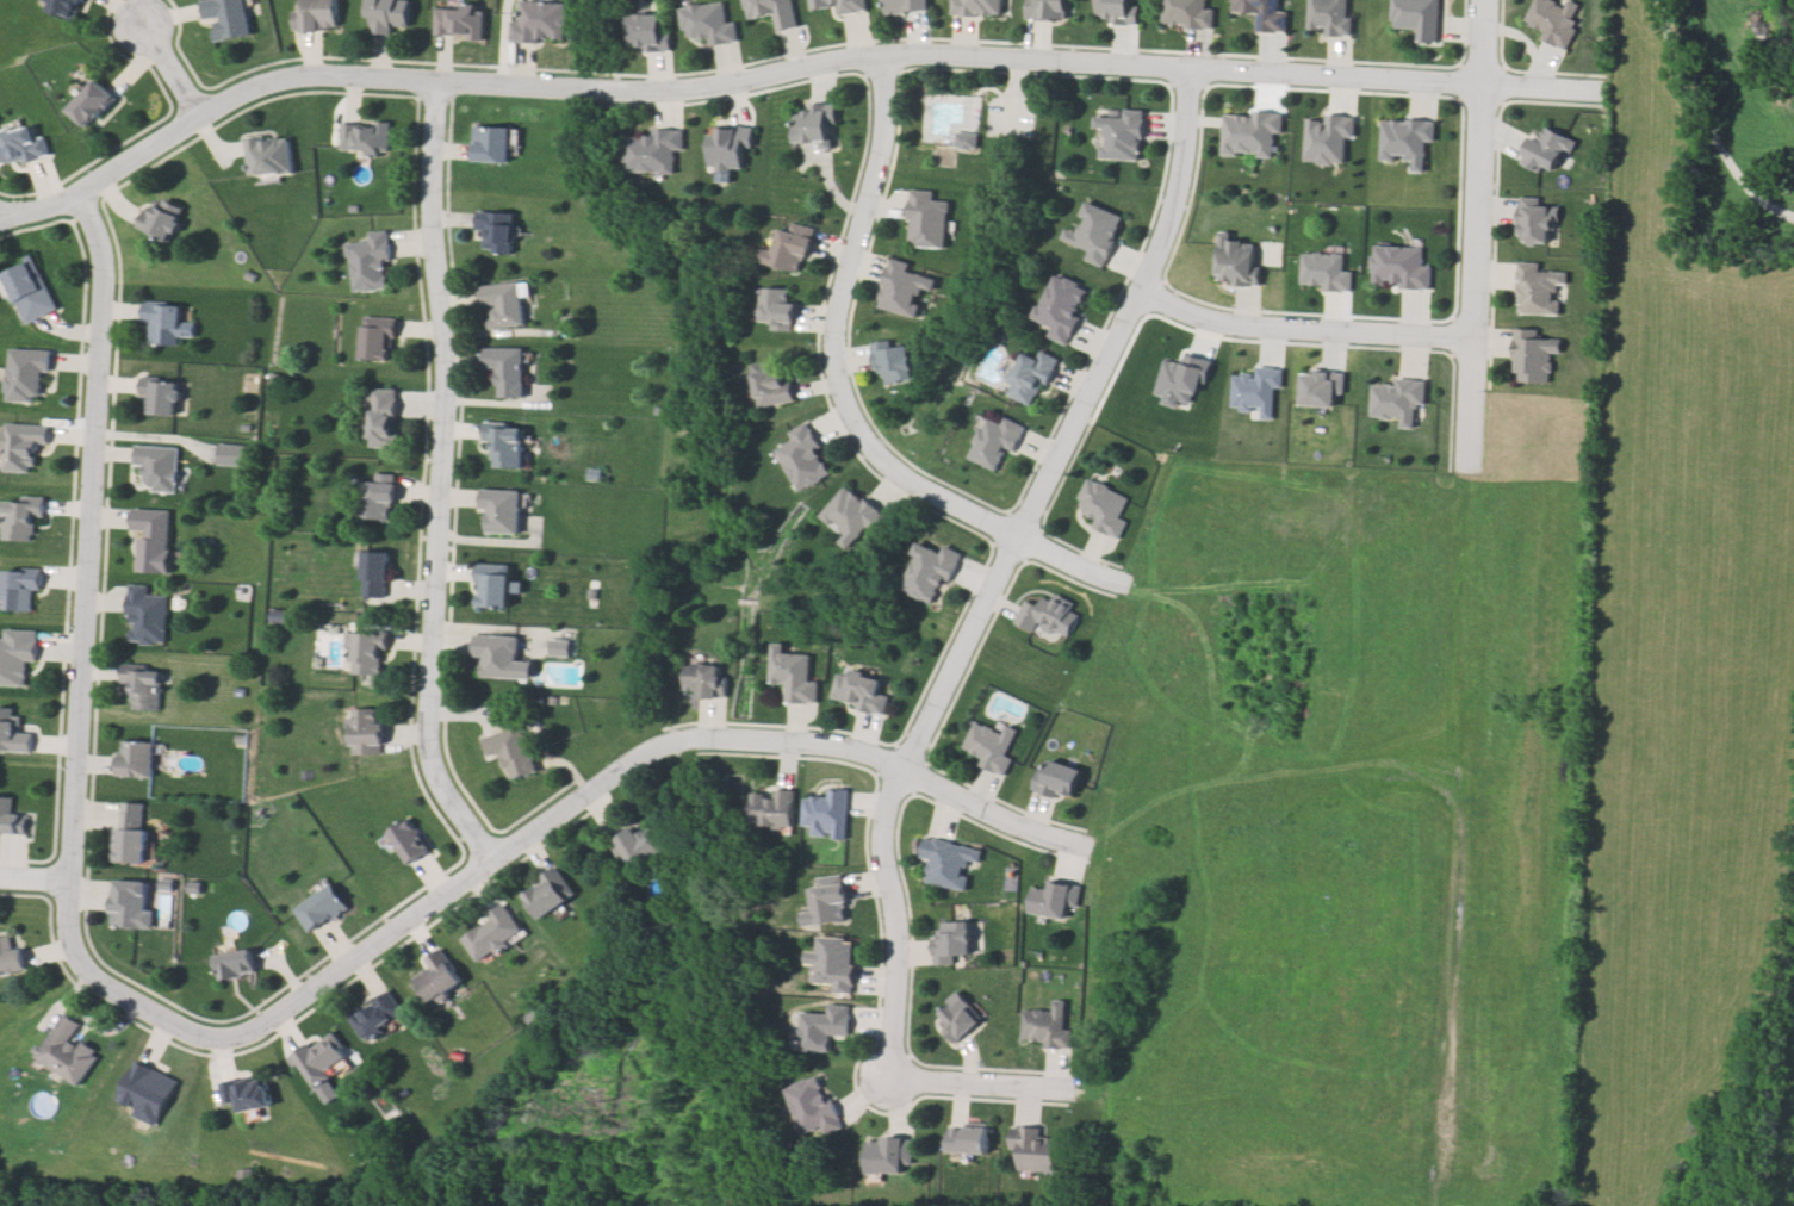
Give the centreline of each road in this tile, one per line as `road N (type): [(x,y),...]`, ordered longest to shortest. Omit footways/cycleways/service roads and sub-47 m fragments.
road 1 (residential): [(1600,86),(855,48),(749,75),(625,91),(315,77),(248,89),(74,199),(0,223)]
road 2 (residential): [(884,1082),(893,995),(882,815),(1175,188),(1191,64)]
road 3 (residential): [(67,884),(76,950),(122,1005),(216,1040),(260,1039),(300,1020),(663,744),(747,736),(900,769)]
road 4 (residential): [(439,83),(454,442),(435,750),(452,815),(498,869)]
road 5 (residential): [(1463,479),(1442,875),(1440,1205)]
road 6 (residential): [(887,49),(886,123),(831,346),(838,398),(883,472),(1116,584)]
road 7 (residential): [(74,199),(98,224),(108,276),(67,884)]
road 8 (residential): [(1072,1090),(1559,1113)]
road 9 (residential): [(1479,0),(1463,479)]
road 10 (residential): [(1085,851),(1442,875)]
road 11 (residential): [(1467,336),(1235,319),(1130,293)]
road 12 (residential): [(1116,584),(1455,605)]
road 13 (residential): [(1085,851),(976,815),(900,769)]
road 14 (residential): [(1072,1090),(884,1082)]

